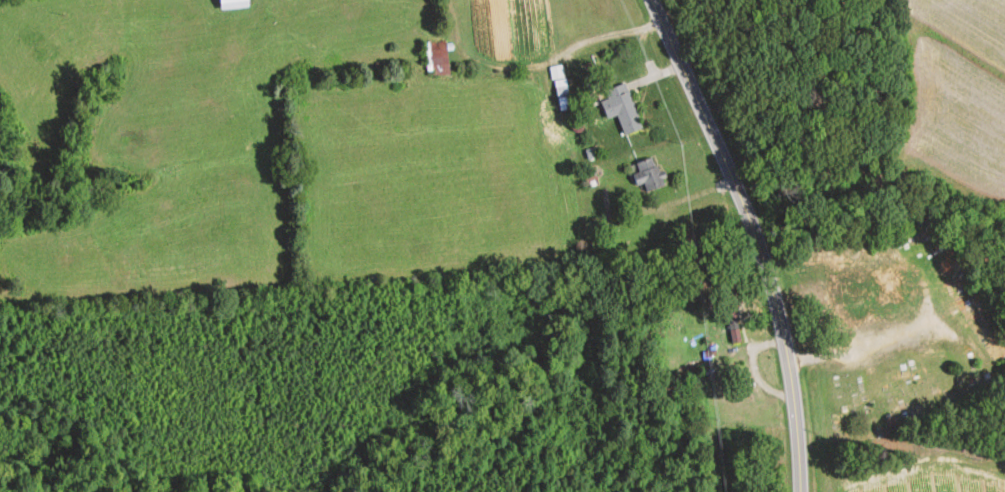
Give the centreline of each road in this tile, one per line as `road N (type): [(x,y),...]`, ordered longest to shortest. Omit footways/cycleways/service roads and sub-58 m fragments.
road 1 (secondary): [(801,491),(793,386),(769,275),(652,0)]

